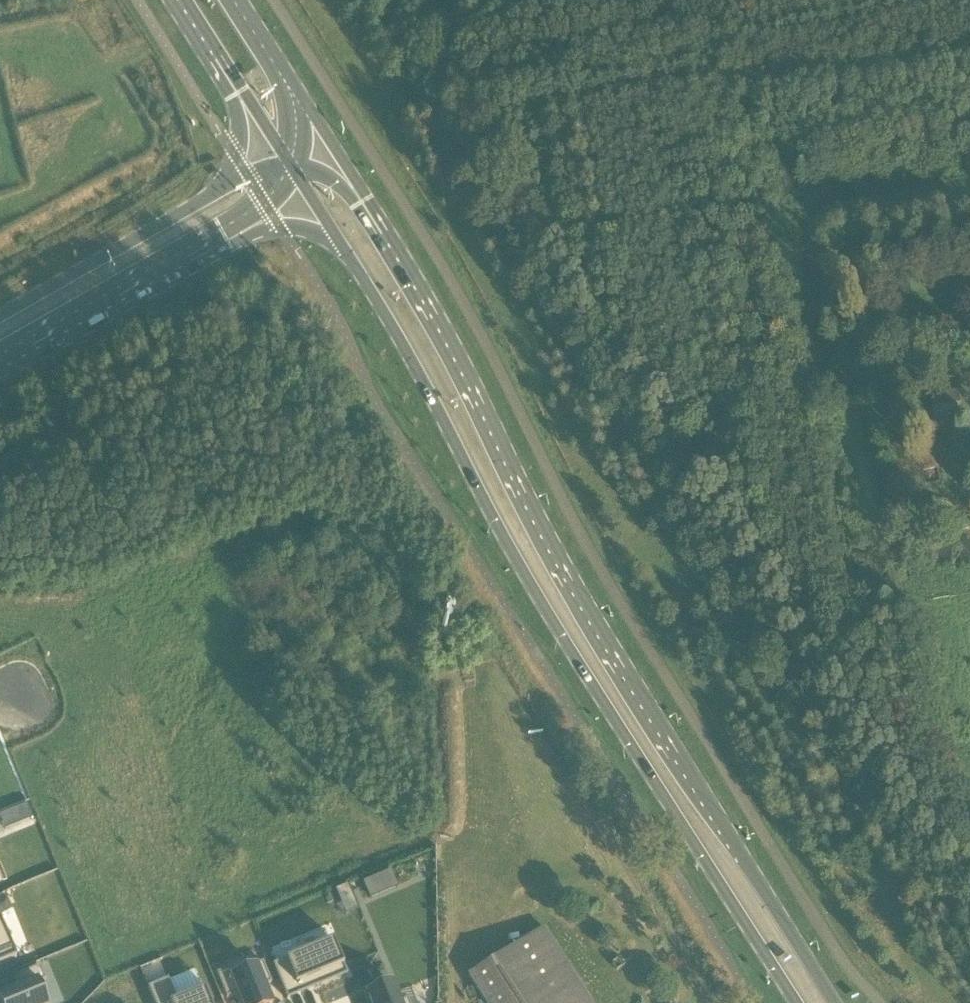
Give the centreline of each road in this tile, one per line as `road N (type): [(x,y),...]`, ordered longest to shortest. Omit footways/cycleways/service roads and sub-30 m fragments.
road 1 (secondary): [(837,1002),(572,578),(417,281),(332,145)]
road 2 (secondary): [(299,175),(403,343),(546,617),(796,1002)]
road 3 (primary): [(0,355),(266,204),(299,175)]
road 4 (primary): [(286,153),(0,316)]
road 5 (secondary): [(185,0),(286,153)]
road 6 (secondary): [(332,145),(234,0)]

